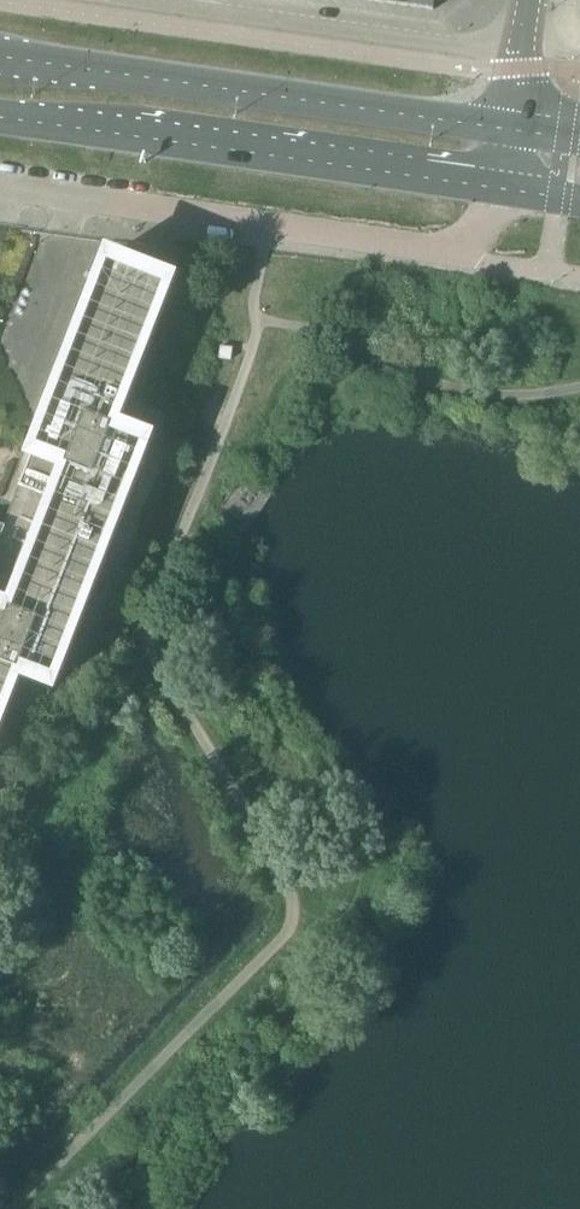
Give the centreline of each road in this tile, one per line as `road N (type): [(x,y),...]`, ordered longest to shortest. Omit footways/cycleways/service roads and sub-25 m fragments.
road 1 (secondary): [(511,132),(0,58)]
road 2 (secondary): [(0,118),(188,135),(502,183)]
road 3 (unclassified): [(0,192),(451,257)]
road 4 (unclassified): [(521,56),(147,0)]

